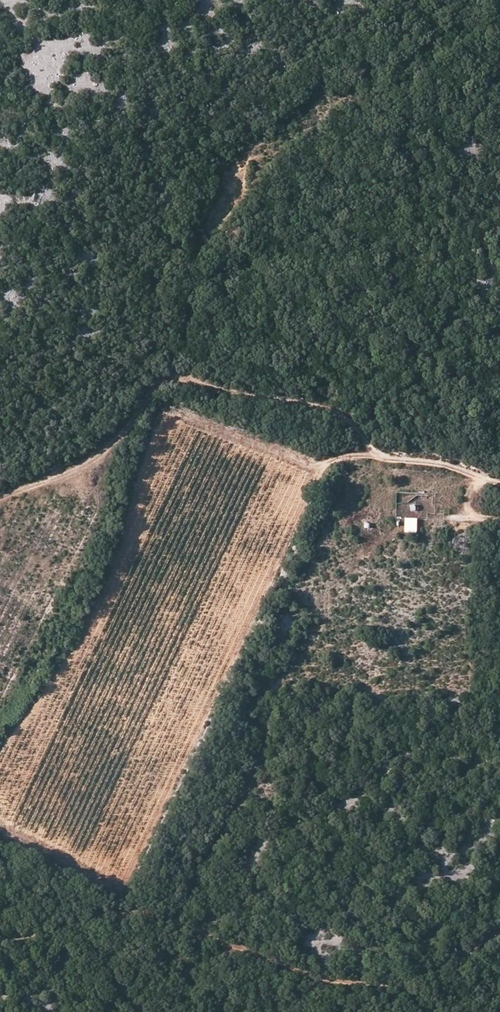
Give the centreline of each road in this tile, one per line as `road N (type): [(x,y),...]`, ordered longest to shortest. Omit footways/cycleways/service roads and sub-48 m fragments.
road 1 (track): [(499,482),(431,460),(388,459),(368,450),(354,423),(332,408),(175,375),(154,386),(113,444),(64,473),(0,495)]
road 2 (track): [(0,942),(126,912),(303,974),(392,984),(499,933)]
road 3 (track): [(276,699),(265,752),(197,867),(177,927)]

